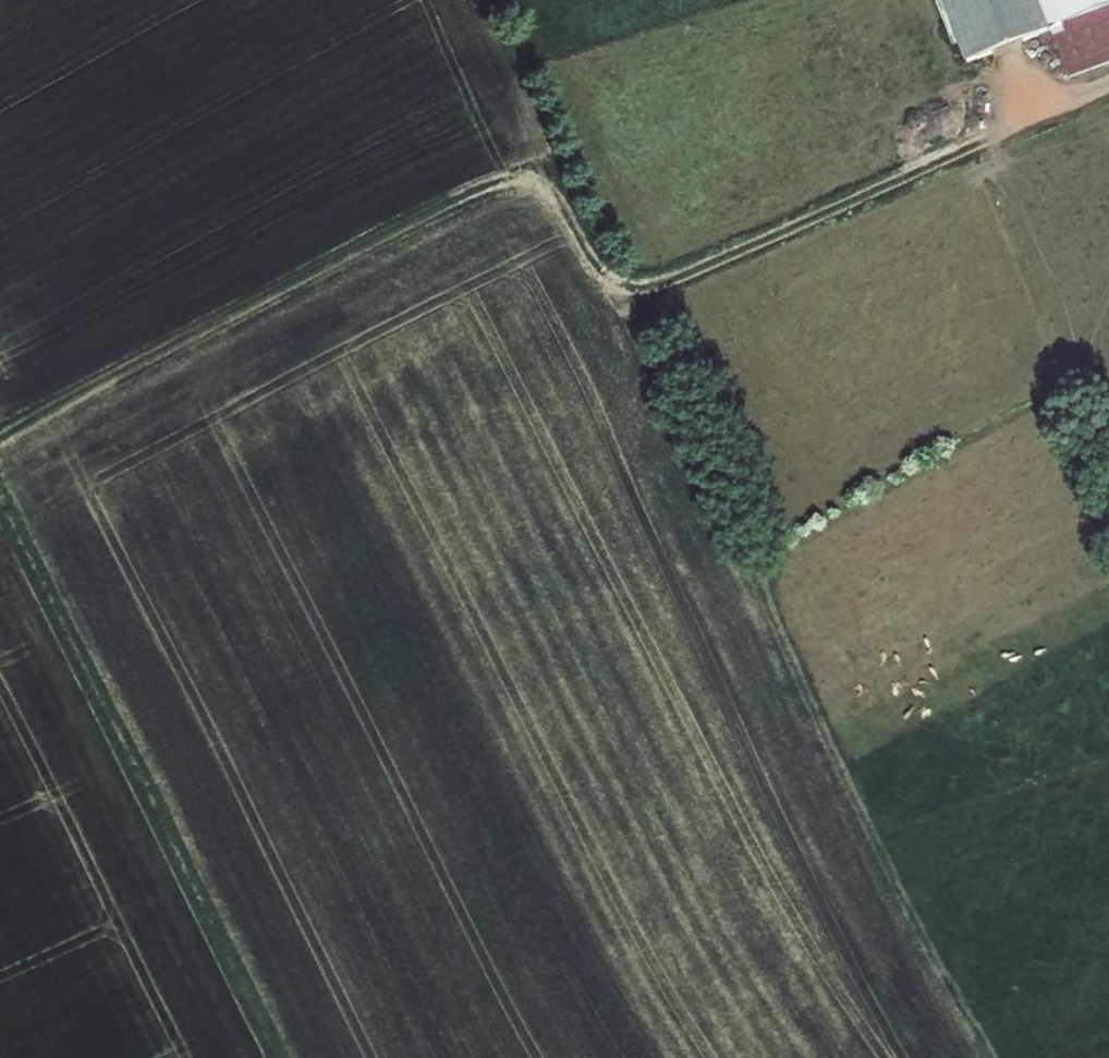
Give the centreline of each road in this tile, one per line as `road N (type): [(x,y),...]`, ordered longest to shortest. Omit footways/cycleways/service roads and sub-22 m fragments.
road 1 (track): [(985,140),(659,282),(602,286),(560,205),(513,174),(0,448)]
road 2 (unclassified): [(985,140),(1108,82)]

